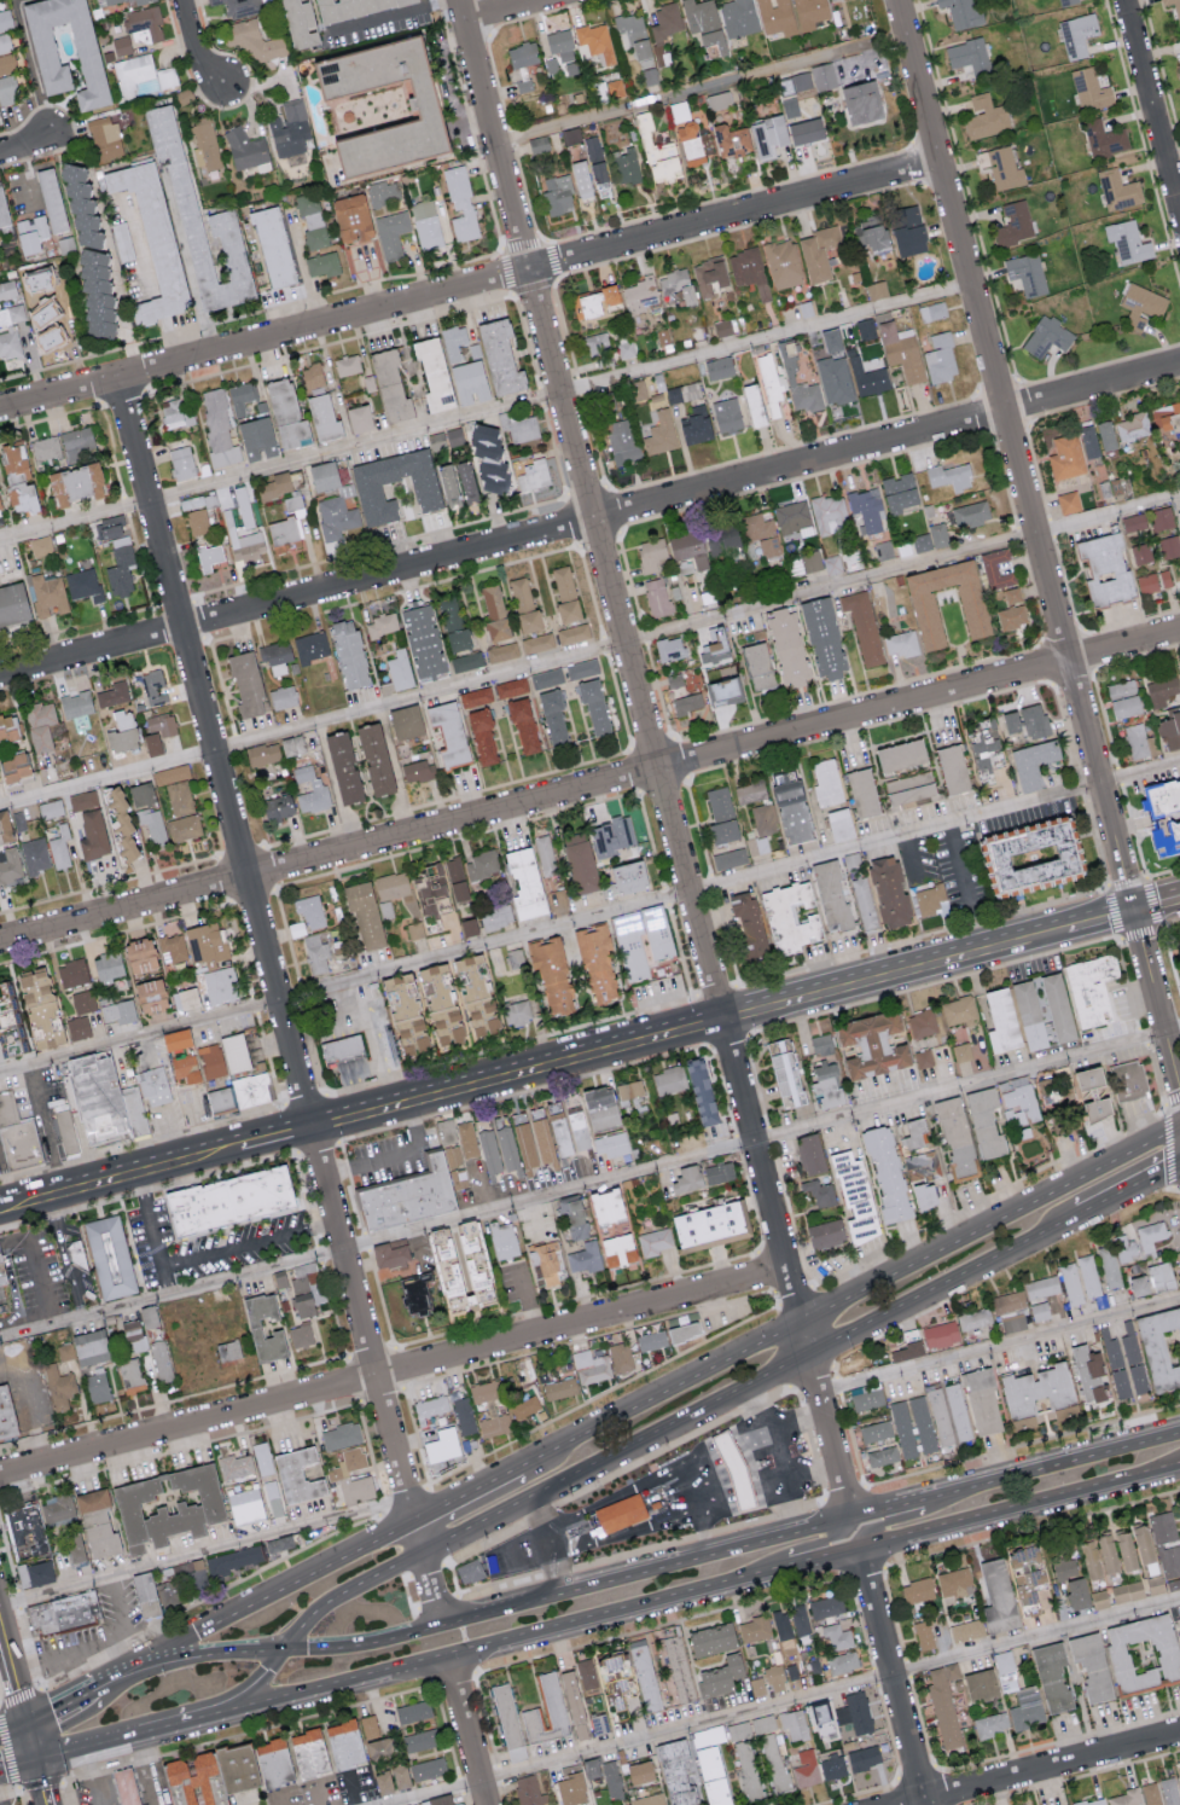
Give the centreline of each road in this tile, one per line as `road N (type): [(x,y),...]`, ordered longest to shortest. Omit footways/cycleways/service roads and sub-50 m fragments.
road 1 (residential): [(803,1319),(461,0)]
road 2 (residential): [(0,944),(1179,633)]
road 3 (residential): [(0,674),(1179,364)]
road 4 (residential): [(412,1521),(123,381)]
road 5 (residential): [(0,413),(941,162)]
road 6 (residential): [(0,1476),(786,1270)]
road 7 (residential): [(1101,783),(900,0)]
road 8 (primary): [(204,1713),(772,1566)]
road 9 (primary): [(794,1531),(321,1649),(277,1648)]
road 10 (primary): [(420,1550),(812,1357)]
road 11 (primary): [(1179,1124),(803,1319)]
road 12 (secondary): [(333,1122),(704,1025)]
road 13 (primary): [(855,1544),(1179,1462)]
road 14 (primary): [(803,1319),(523,1467)]
road 15 (primary): [(812,1357),(1075,1218)]
road 16 (secondary): [(743,1014),(1025,939)]
road 17 (primary): [(412,1521),(221,1614),(156,1656)]
road 18 (residential): [(1179,1734),(905,1804)]
road 19 (residential): [(925,1804),(855,1544)]
road 20 (primary): [(1179,1429),(932,1496)]
road 21 (residential): [(1179,211),(1127,0)]
road 22 (tertiary): [(50,1804),(0,1616)]
road 23 (primary): [(565,1444),(550,1464),(431,1528),(420,1550)]
road 24 (primary): [(277,1648),(332,1591),(420,1550)]
road 25 (secondary): [(36,1201),(196,1159)]
road 26 (residential): [(486,1804),(446,1653)]
road 27 (primary): [(75,1748),(204,1713)]
road 28 (residential): [(1132,910),(1101,783)]
road 29 (residential): [(1164,1033),(1132,910)]
road 30 (primary): [(523,1467),(412,1521)]
road 31 (primary): [(277,1648),(156,1656)]

